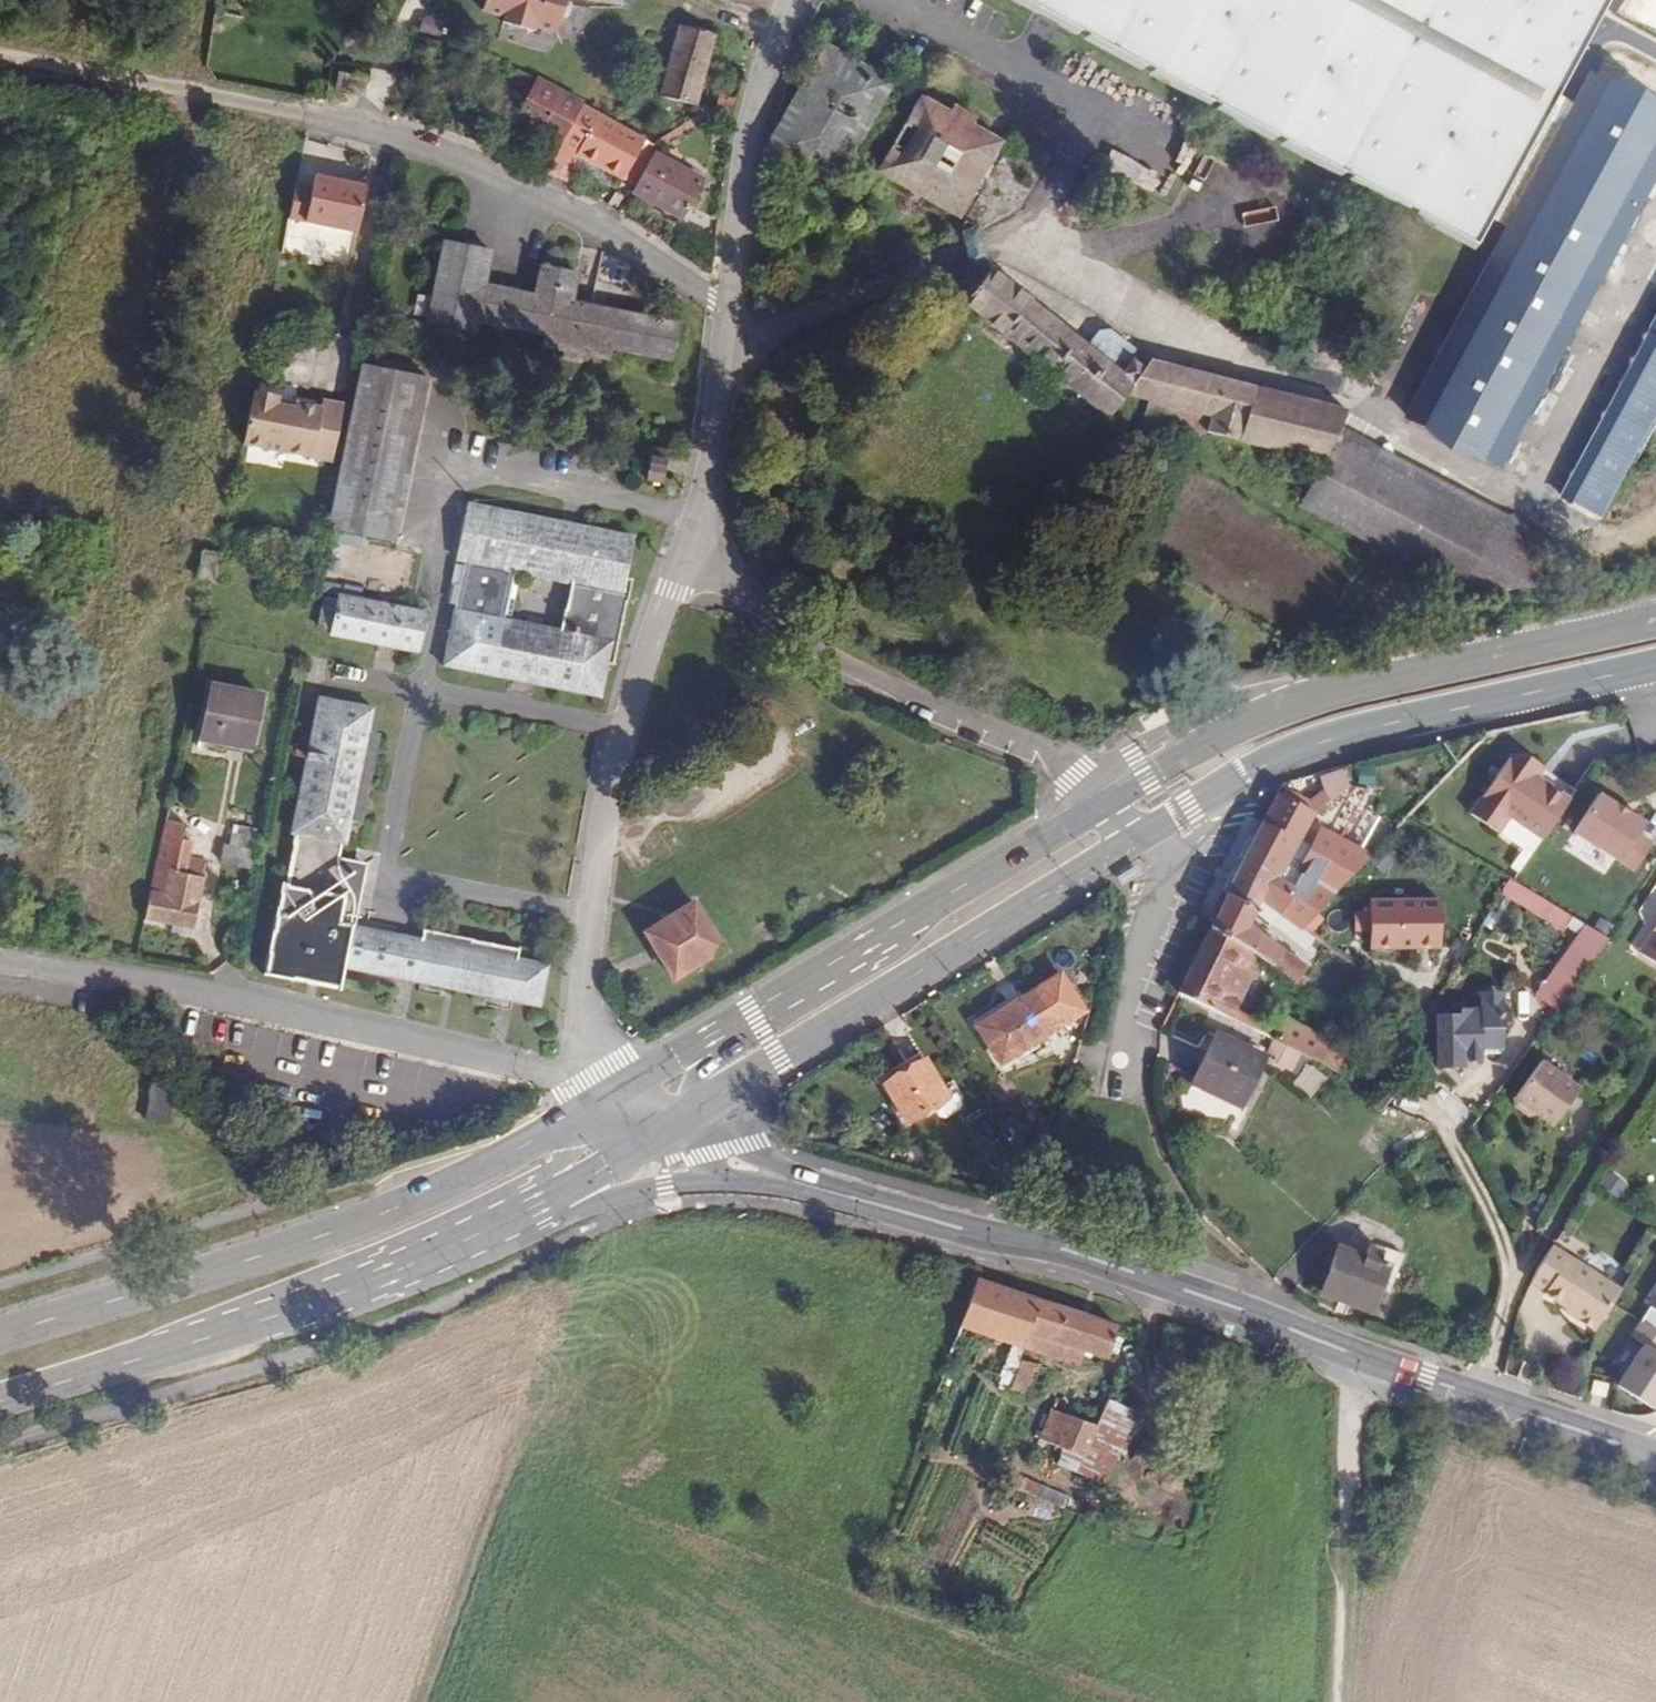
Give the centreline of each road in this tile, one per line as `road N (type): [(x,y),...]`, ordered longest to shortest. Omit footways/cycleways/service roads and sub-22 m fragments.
road 1 (unclassified): [(730,300),(446,153),(183,84),(0,56)]
road 2 (secondary): [(621,1090),(389,1210),(0,1335)]
road 3 (residential): [(335,1295),(674,1183),(760,1184),(963,1230)]
road 4 (unclassified): [(0,966),(222,1000),(598,1083)]
road 5 (secondary): [(1655,619),(1301,700),(1216,737),(1104,804)]
road 6 (secondary): [(1104,804),(621,1090)]
road 7 (residential): [(1487,1400),(1113,1266),(963,1230)]
road 8 (secondary): [(1145,835),(1242,777),(1328,740),(1655,665)]
road 9 (unclassified): [(687,562),(654,611),(588,915),(598,1083)]
road 10 (secondary): [(703,1105),(1145,835)]
road 11 (unclassified): [(1104,804),(1025,748),(817,660),(687,562)]
road 12 (secondary): [(335,1295),(536,1206),(703,1105)]
road 13 (secondary): [(0,1403),(335,1295)]
road 14 (unclassified): [(788,0),(775,23),(746,143),(730,300)]
road 15 (residential): [(963,1230),(775,1165),(703,1105)]
road 16 (residential): [(1448,1128),(1514,1300),(1487,1400)]
road 17 (unclassified): [(730,300),(687,562)]
road 18 (residential): [(1145,835),(1153,869),(1149,913),(1120,1015),(1118,1076)]
road 19 (track): [(1350,1549),(1362,1356)]
road 20 (residential): [(1655,1455),(1487,1400)]
road 21 (track): [(1350,1549),(1343,1701)]
road 22 (residential): [(1528,1021),(1448,1128)]
road 23 (residential): [(1448,1128),(1424,1092),(1416,1014)]

